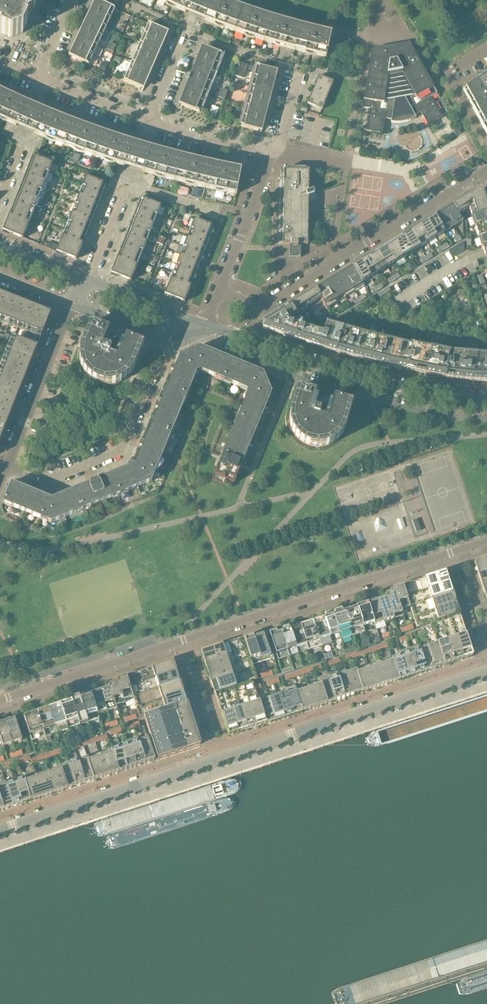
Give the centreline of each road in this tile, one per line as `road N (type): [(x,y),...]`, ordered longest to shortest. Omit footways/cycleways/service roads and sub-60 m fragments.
road 1 (residential): [(486,671),(0,831)]
road 2 (residential): [(0,701),(486,542)]
road 3 (residential): [(486,168),(267,304),(220,290)]
road 4 (residential): [(486,403),(356,375),(206,325)]
road 5 (residential): [(8,464),(53,479),(120,450),(168,341)]
road 6 (residential): [(8,464),(72,304)]
road 7 (residential): [(271,152),(149,122)]
road 8 (residential): [(149,122),(35,76)]

